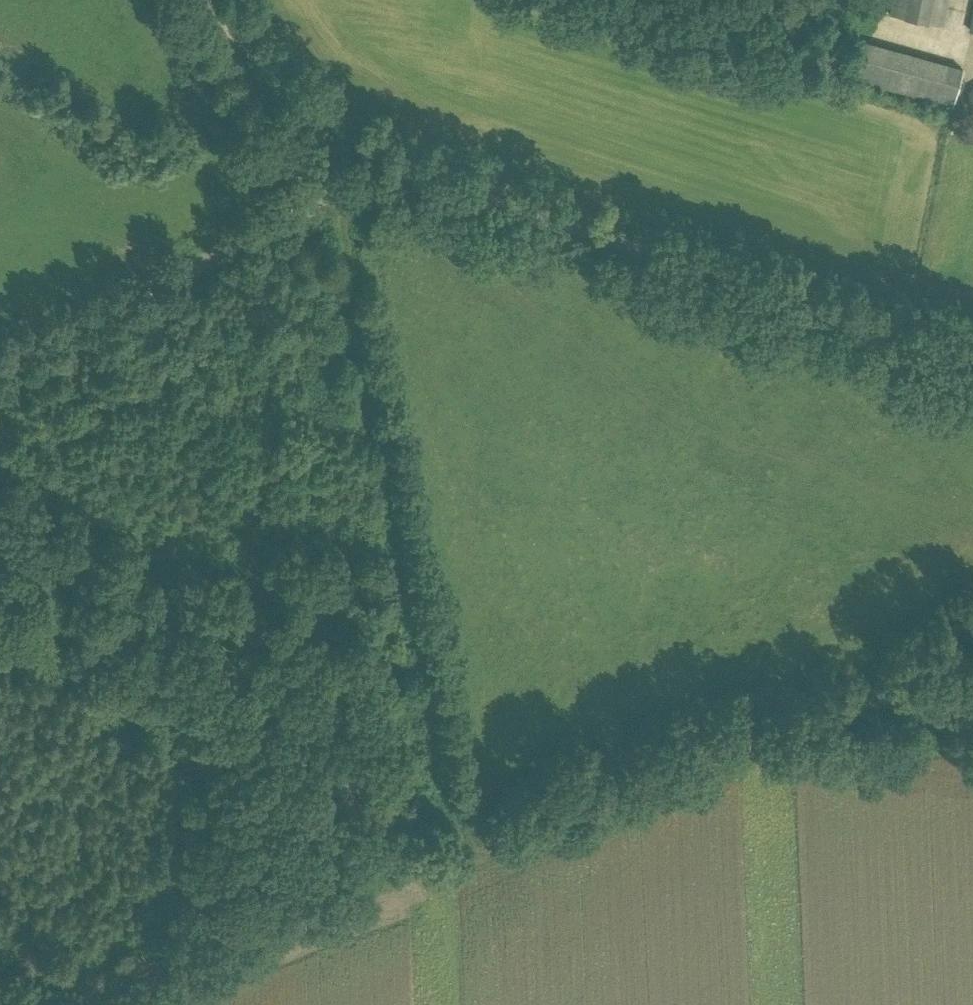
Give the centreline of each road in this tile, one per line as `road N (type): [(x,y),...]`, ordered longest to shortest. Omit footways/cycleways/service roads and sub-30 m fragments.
road 1 (unclassified): [(972,359),(464,195),(393,184),(335,196)]
road 2 (track): [(455,832),(335,196)]
road 3 (unclassified): [(0,366),(335,196)]

